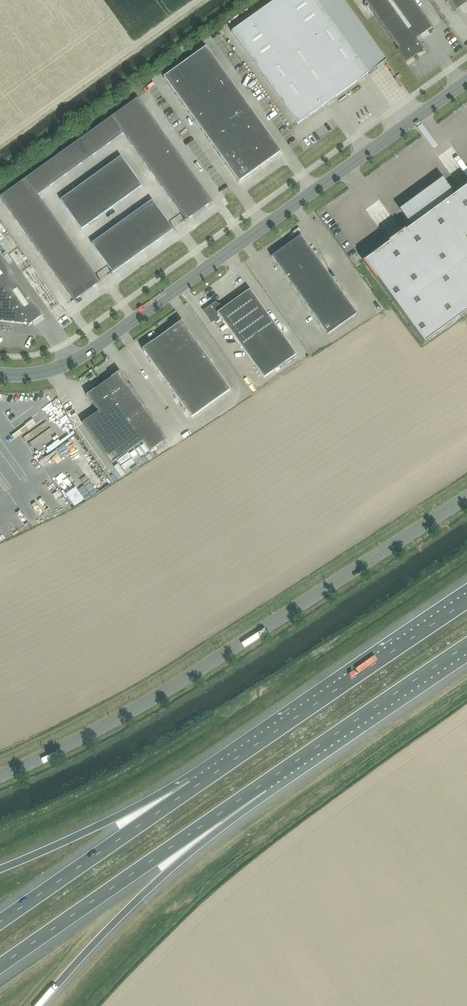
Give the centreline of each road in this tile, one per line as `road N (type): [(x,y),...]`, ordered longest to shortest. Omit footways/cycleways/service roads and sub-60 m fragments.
road 1 (unclassified): [(466,81),(82,356),(42,373),(0,374)]
road 2 (unclassified): [(0,776),(178,683),(466,497)]
road 3 (motorway): [(466,601),(195,787)]
road 4 (motorway): [(0,966),(262,785)]
road 5 (motorway): [(39,1005),(129,908),(262,785)]
road 6 (motorway): [(262,785),(466,645)]
road 7 (motorway): [(195,787),(0,922)]
road 8 (motorway): [(195,787),(0,870)]

